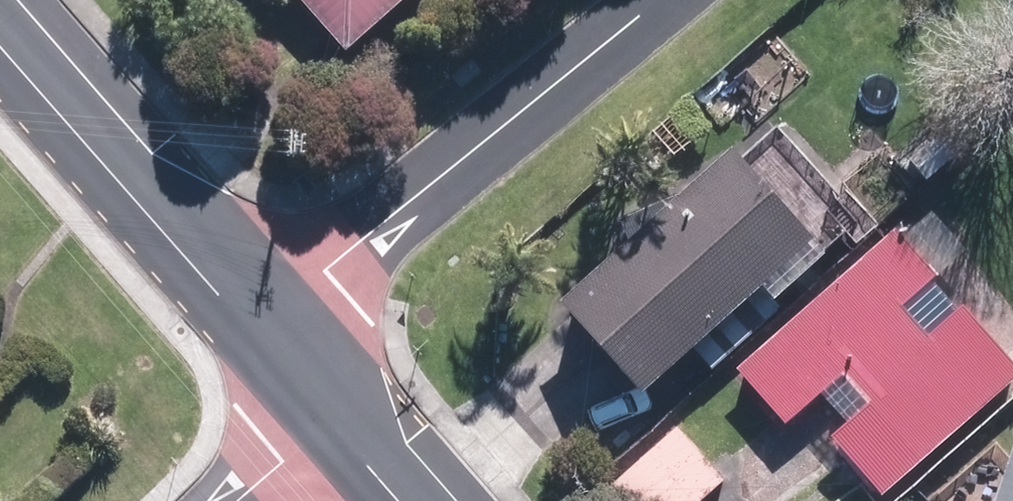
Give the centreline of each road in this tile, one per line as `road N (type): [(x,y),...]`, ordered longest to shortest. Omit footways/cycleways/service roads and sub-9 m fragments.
road 1 (residential): [(660,0),(384,226),(338,288),(300,383)]
road 2 (tertiary): [(0,43),(300,383)]
road 3 (tertiary): [(300,383),(402,500)]
road 4 (residential): [(238,500),(275,447),(300,383)]

